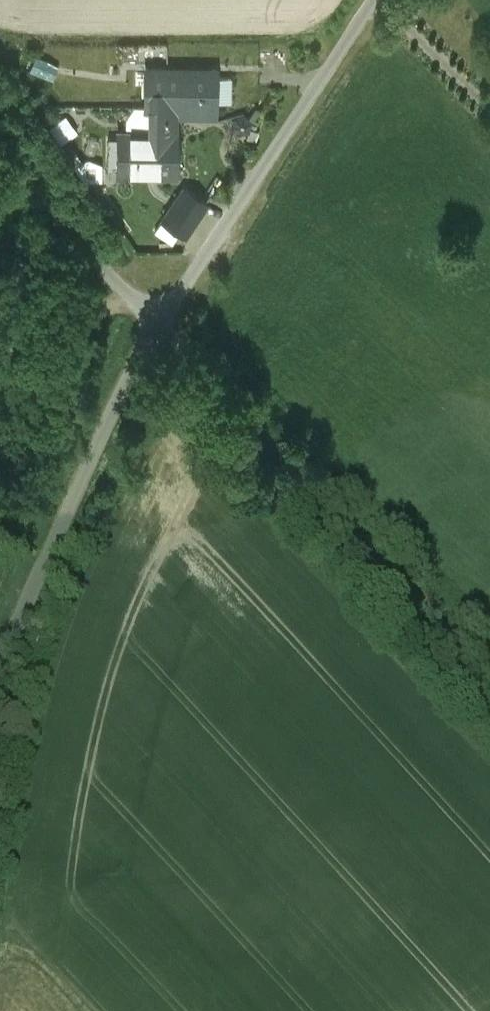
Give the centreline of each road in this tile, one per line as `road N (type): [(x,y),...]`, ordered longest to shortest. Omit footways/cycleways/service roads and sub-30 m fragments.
road 1 (unclassified): [(489,674),(155,320)]
road 2 (unclassified): [(369,0),(155,320)]
road 3 (unclassified): [(0,667),(155,320)]
road 4 (unclassified): [(155,320),(102,276),(0,135)]

